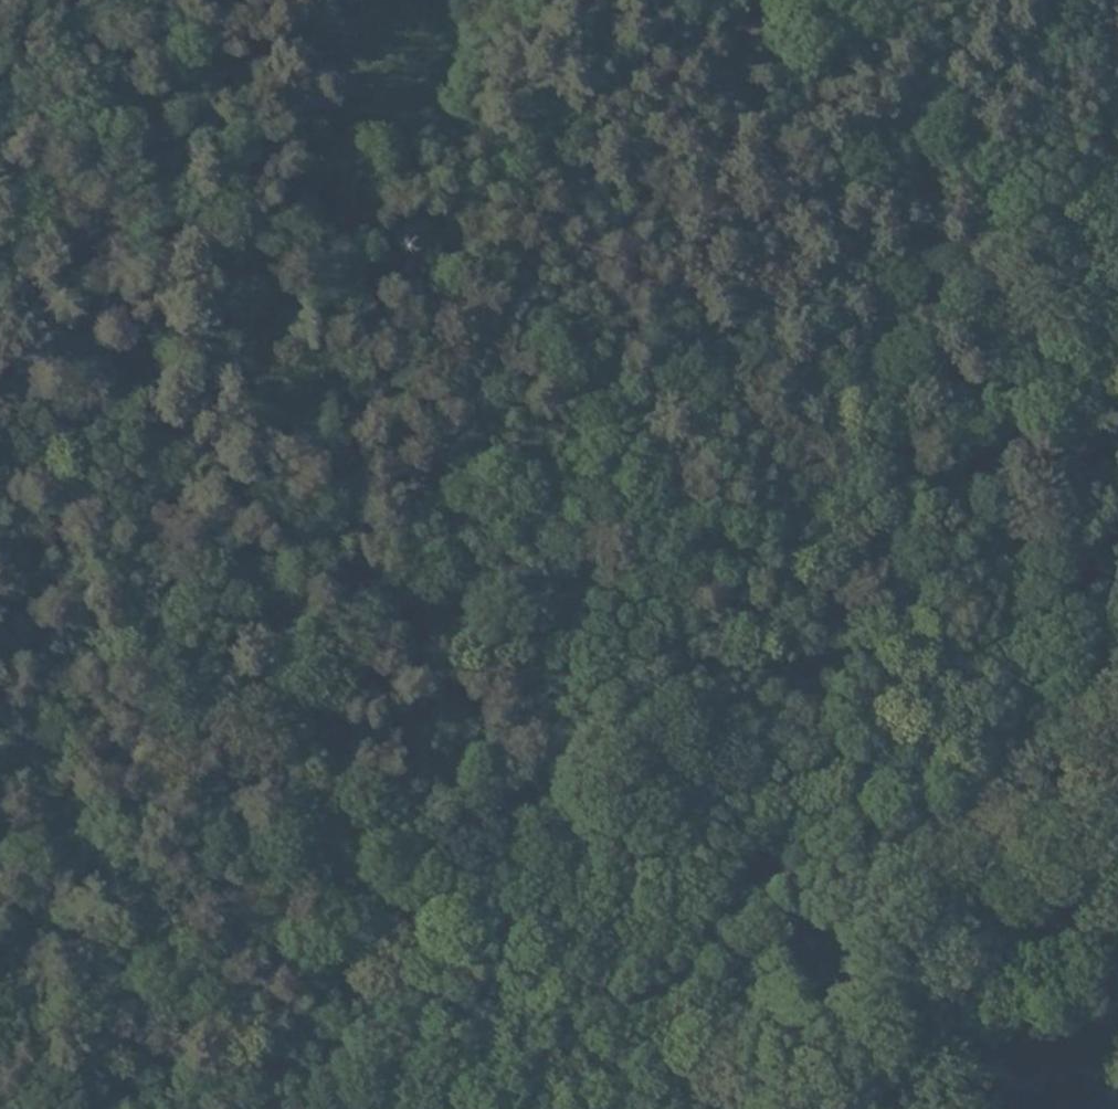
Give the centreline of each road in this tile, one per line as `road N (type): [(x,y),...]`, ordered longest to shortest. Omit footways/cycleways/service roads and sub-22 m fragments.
road 1 (track): [(0,417),(66,528),(128,597),(393,993),(434,1108)]
road 2 (track): [(1117,729),(989,850),(767,1108)]

